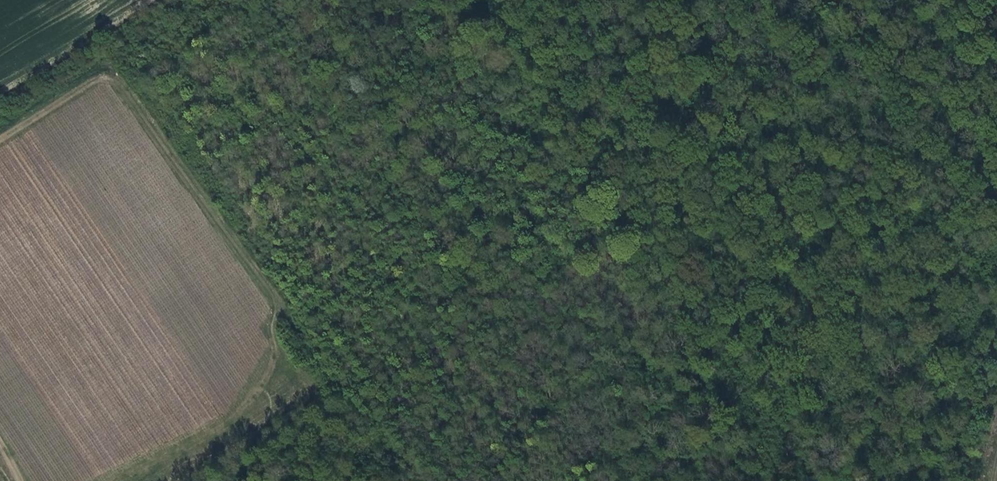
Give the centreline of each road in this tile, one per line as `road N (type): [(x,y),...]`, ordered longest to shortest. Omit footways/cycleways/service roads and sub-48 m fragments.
road 1 (track): [(0,139),(115,69)]

